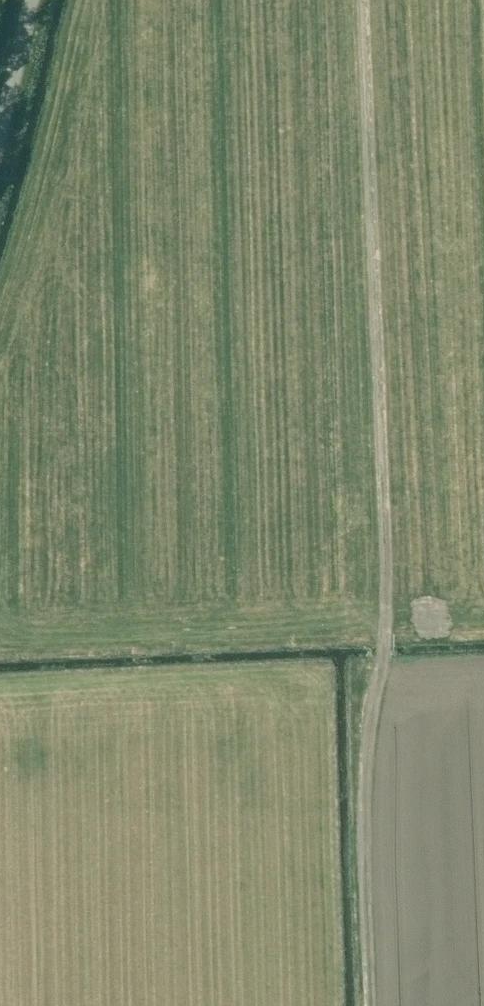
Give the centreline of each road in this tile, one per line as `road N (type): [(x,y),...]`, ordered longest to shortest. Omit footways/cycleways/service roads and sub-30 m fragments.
road 1 (track): [(366,0),(385,637),(363,764),(369,1005)]
road 2 (unclassified): [(0,135),(32,0)]

